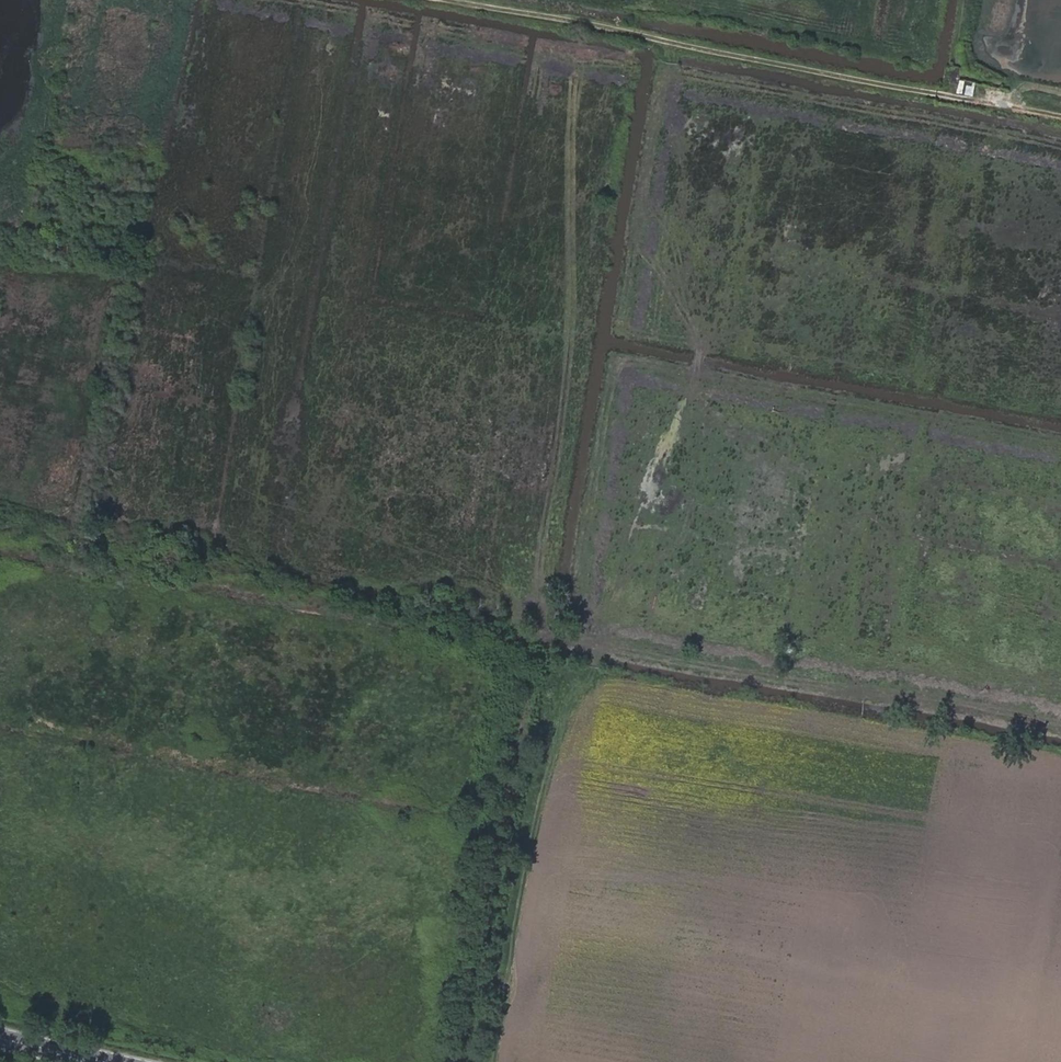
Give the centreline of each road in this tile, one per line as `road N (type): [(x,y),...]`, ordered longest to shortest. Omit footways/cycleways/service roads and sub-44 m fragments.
road 1 (track): [(459,0),(1060,118)]

